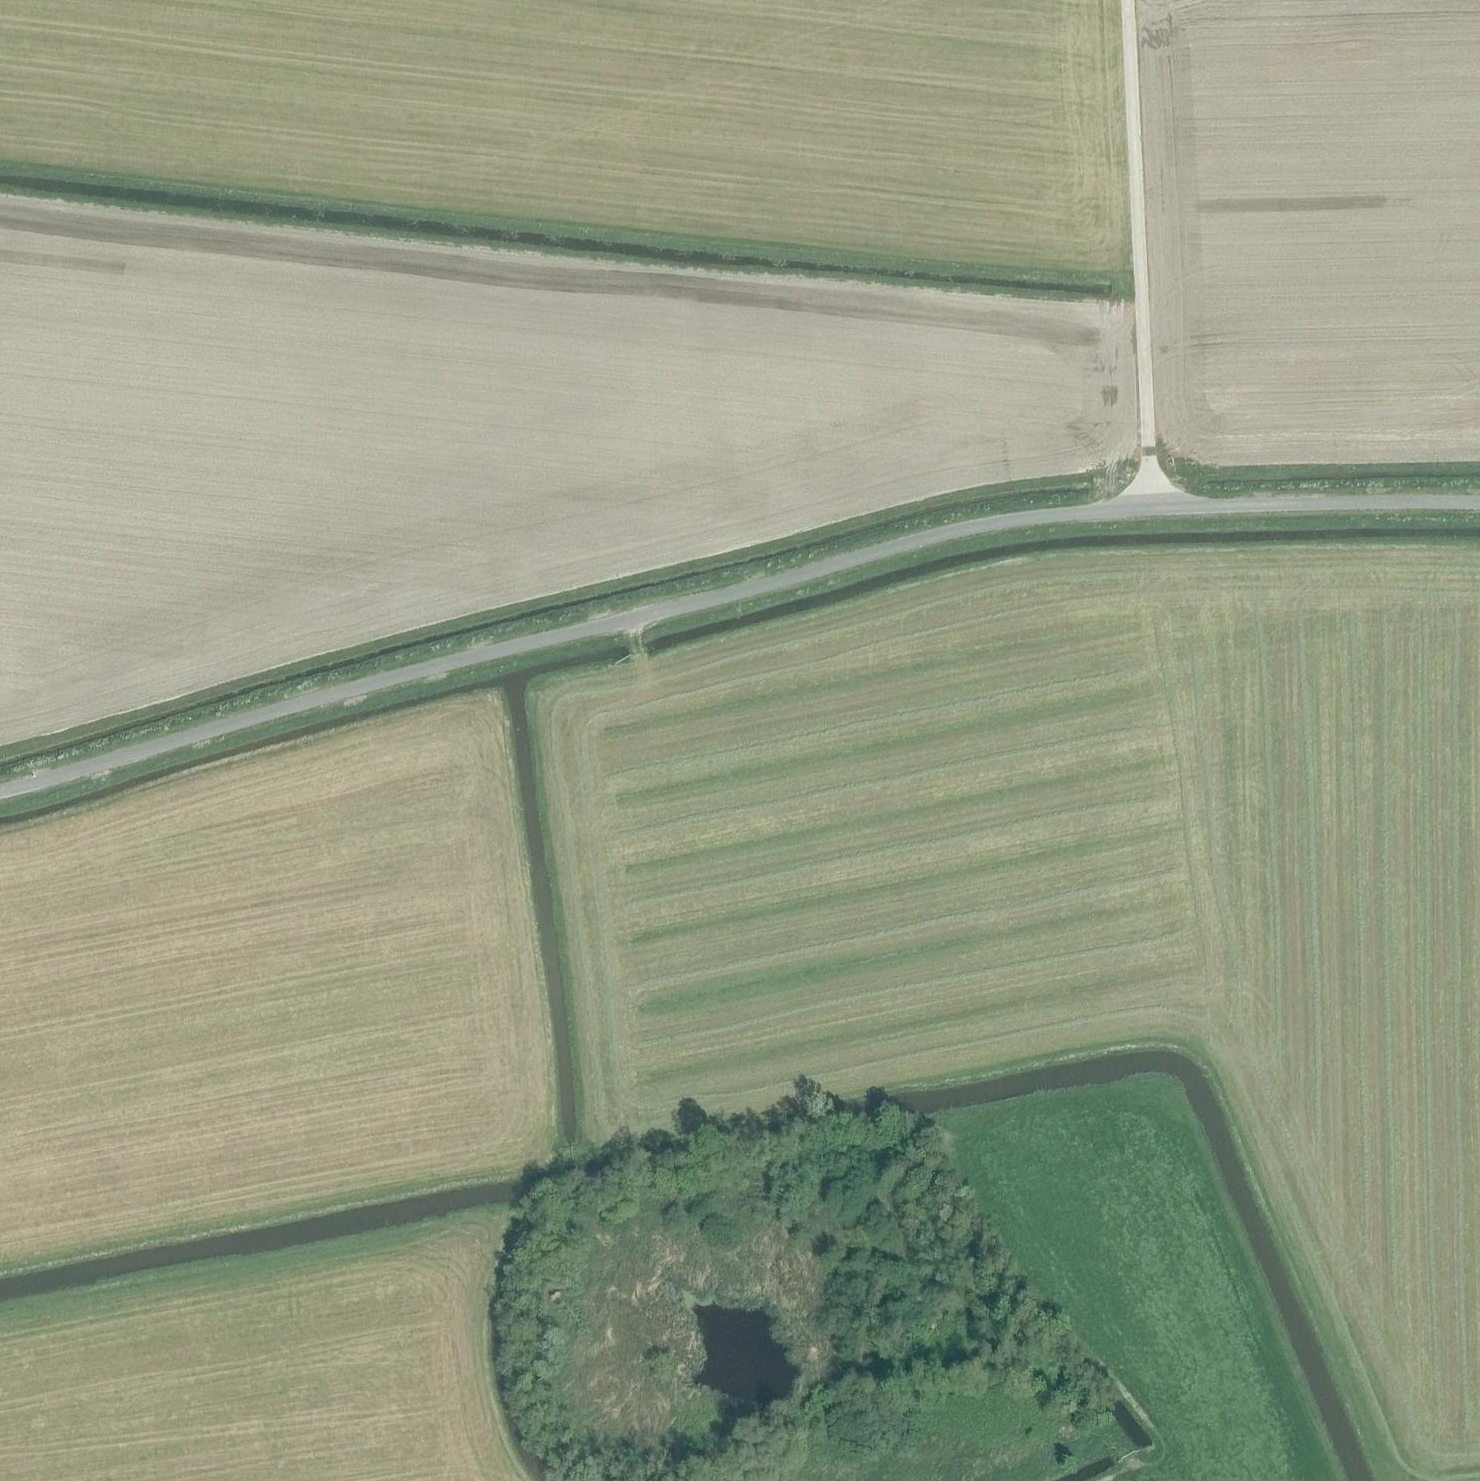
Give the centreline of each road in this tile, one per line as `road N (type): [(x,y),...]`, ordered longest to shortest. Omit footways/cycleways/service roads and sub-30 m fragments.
road 1 (unclassified): [(1479,503),(1207,506),(1004,521),(461,659),(0,792)]

